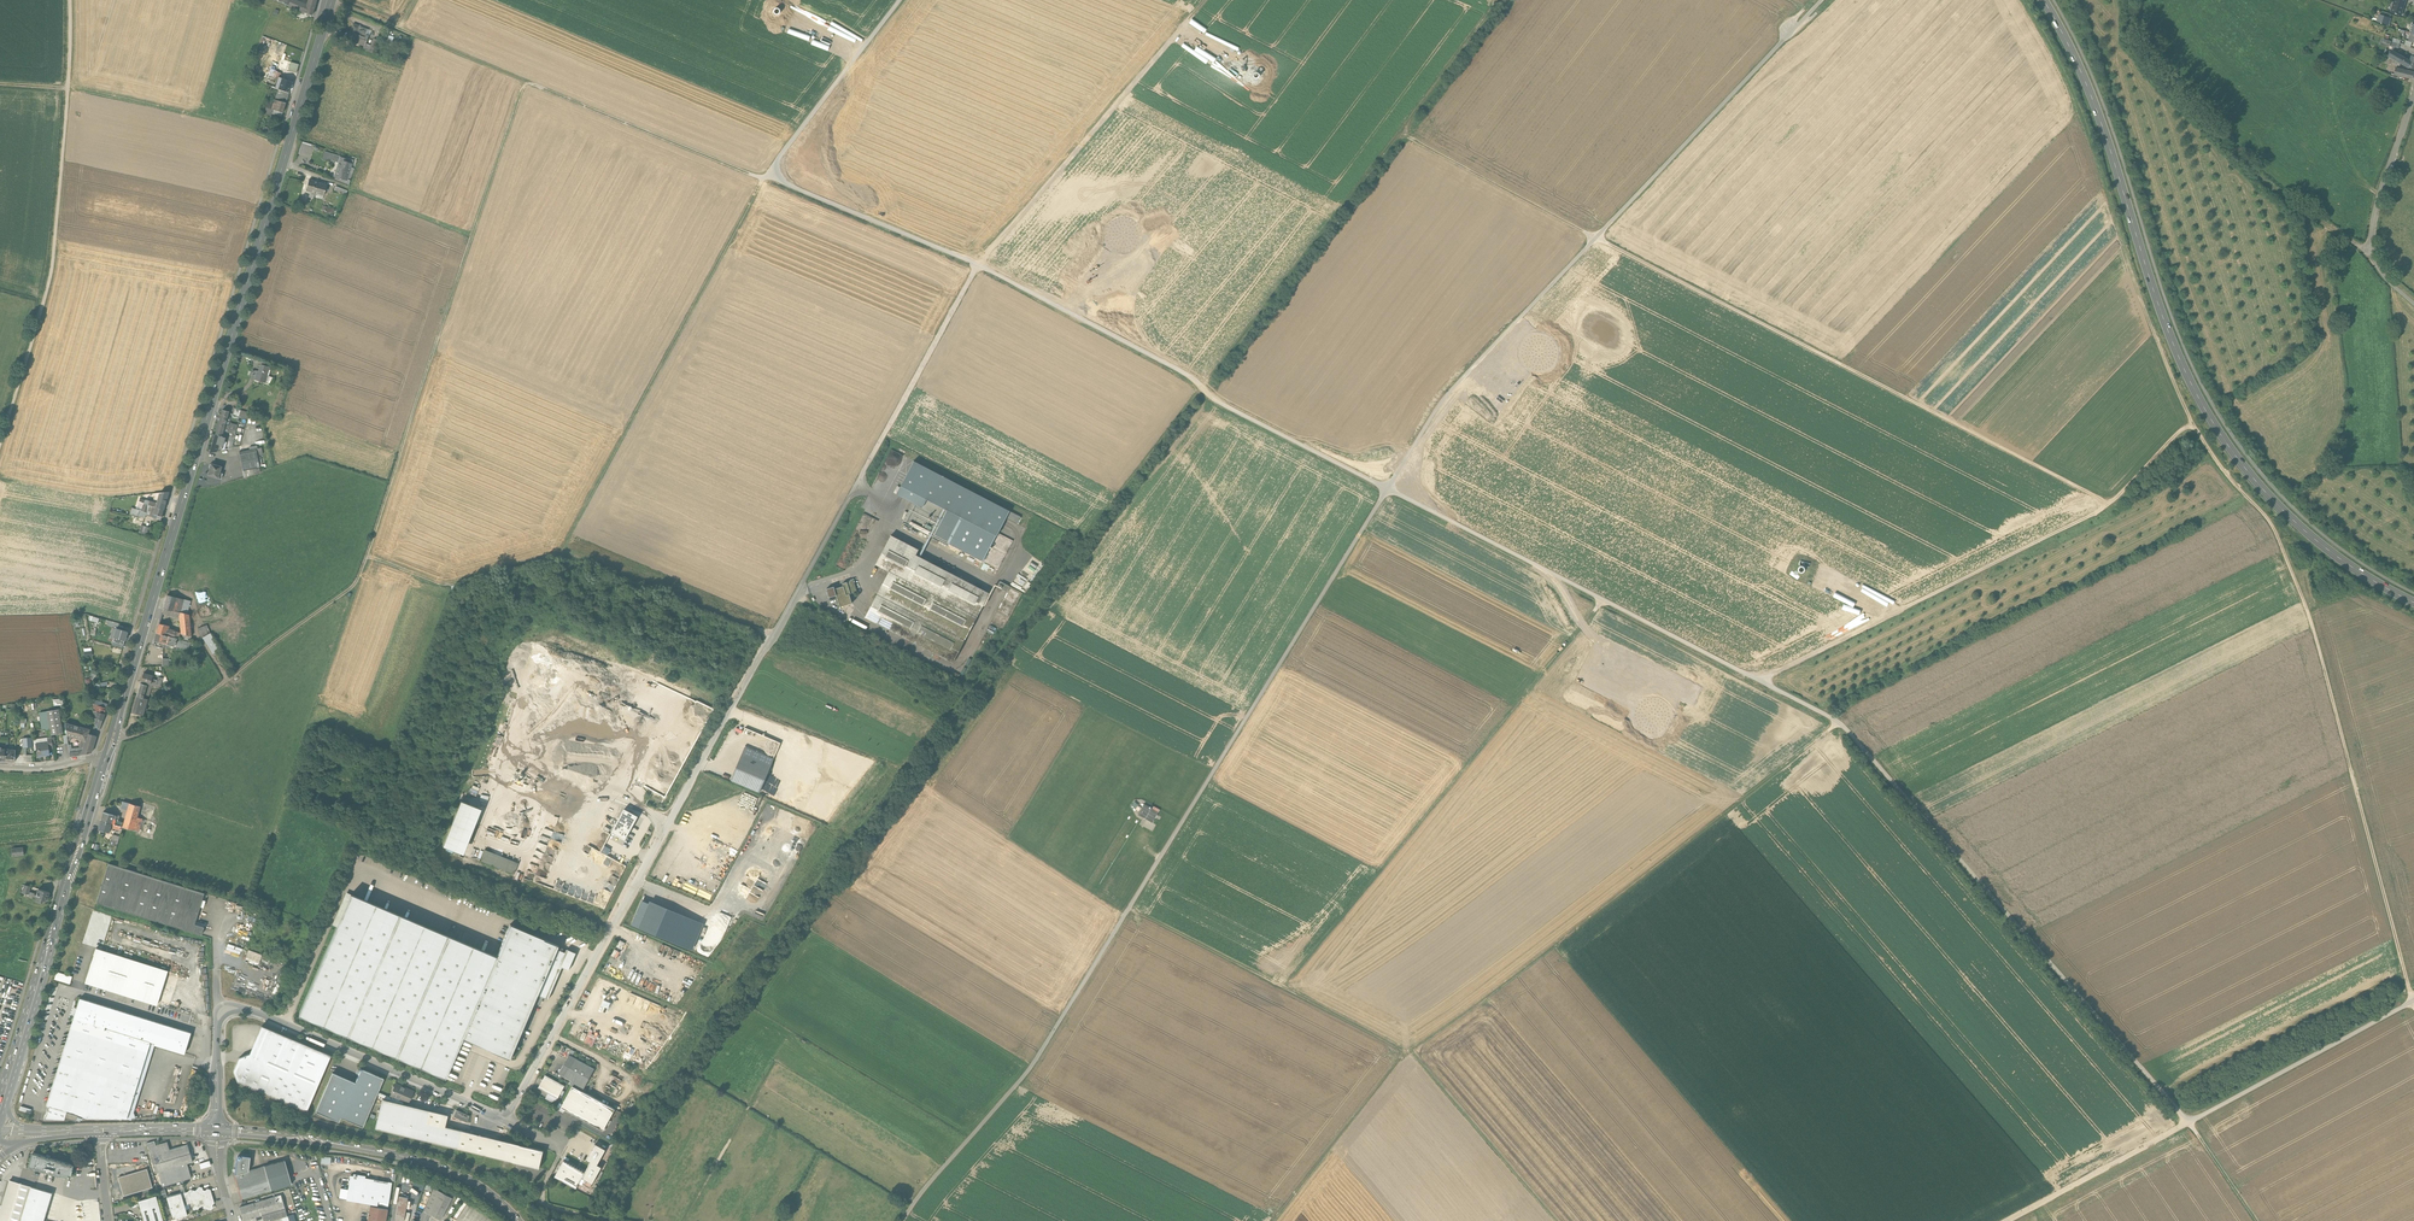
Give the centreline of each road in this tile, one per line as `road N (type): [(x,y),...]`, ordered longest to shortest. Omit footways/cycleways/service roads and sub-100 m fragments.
road 1 (track): [(903,1220),(1040,1053),(1445,400),(1823,0)]
road 2 (primary): [(331,0),(106,756)]
road 3 (track): [(2112,505),(1424,145)]
road 4 (track): [(773,637),(565,553),(449,592),(373,556),(361,584),(229,681),(150,730),(121,737)]
road 5 (track): [(793,600),(976,266),(1206,0)]
road 6 (secondary): [(2051,0),(2089,79),(2171,333),(2228,445),(2300,529),(2413,604)]
road 7 (track): [(1839,723),(1207,390)]
road 8 (track): [(1207,390),(976,266),(787,185),(788,159),(905,0)]
road 9 (track): [(2412,1003),(2310,617),(2270,524),(2190,419)]
road 10 (residential): [(507,1120),(793,600)]
road 11 (track): [(1410,1052),(1839,723)]
road 12 (track): [(1839,723),(2189,1124)]
road 13 (track): [(1759,683),(2112,505),(2190,419)]
road 14 (track): [(373,556),(473,235),(530,82)]
road 15 (track): [(783,178),(767,185),(330,4)]
road 16 (track): [(1207,390),(1419,127),(1503,0)]
road 17 (track): [(0,444),(52,262),(69,0)]
road 18 (track): [(2190,419),(2153,335),(2083,98),(2029,0)]
road 19 (residential): [(507,1120),(232,1008),(218,1018),(216,1131)]
road 20 (track): [(767,185),(565,553)]
road 21 (track): [(1286,989),(1543,674)]
road 22 (track): [(2131,0),(2137,52),(2176,94),(2270,185),(2371,255)]
road 23 (primary): [(106,756),(4,1099)]
road 24 (secondary): [(216,1131),(425,1162),(488,1192),(517,1220)]
road 25 (track): [(1410,1052),(1129,909)]
road 26 (track): [(0,82),(135,100),(288,145)]
road 27 (track): [(2189,1124),(2413,1003)]
road 28 (track): [(1556,1220),(1410,1052)]
road 29 (track): [(1276,1220),(1410,1052)]
road 30 (track): [(2009,1220),(2189,1124)]
road 31 (track): [(1533,0),(1424,145)]
road 32 (track): [(2411,106),(2377,204),(2371,255)]
road 33 (track): [(473,235),(347,191)]
road 34 (track): [(605,1220),(542,1204),(557,1140)]

